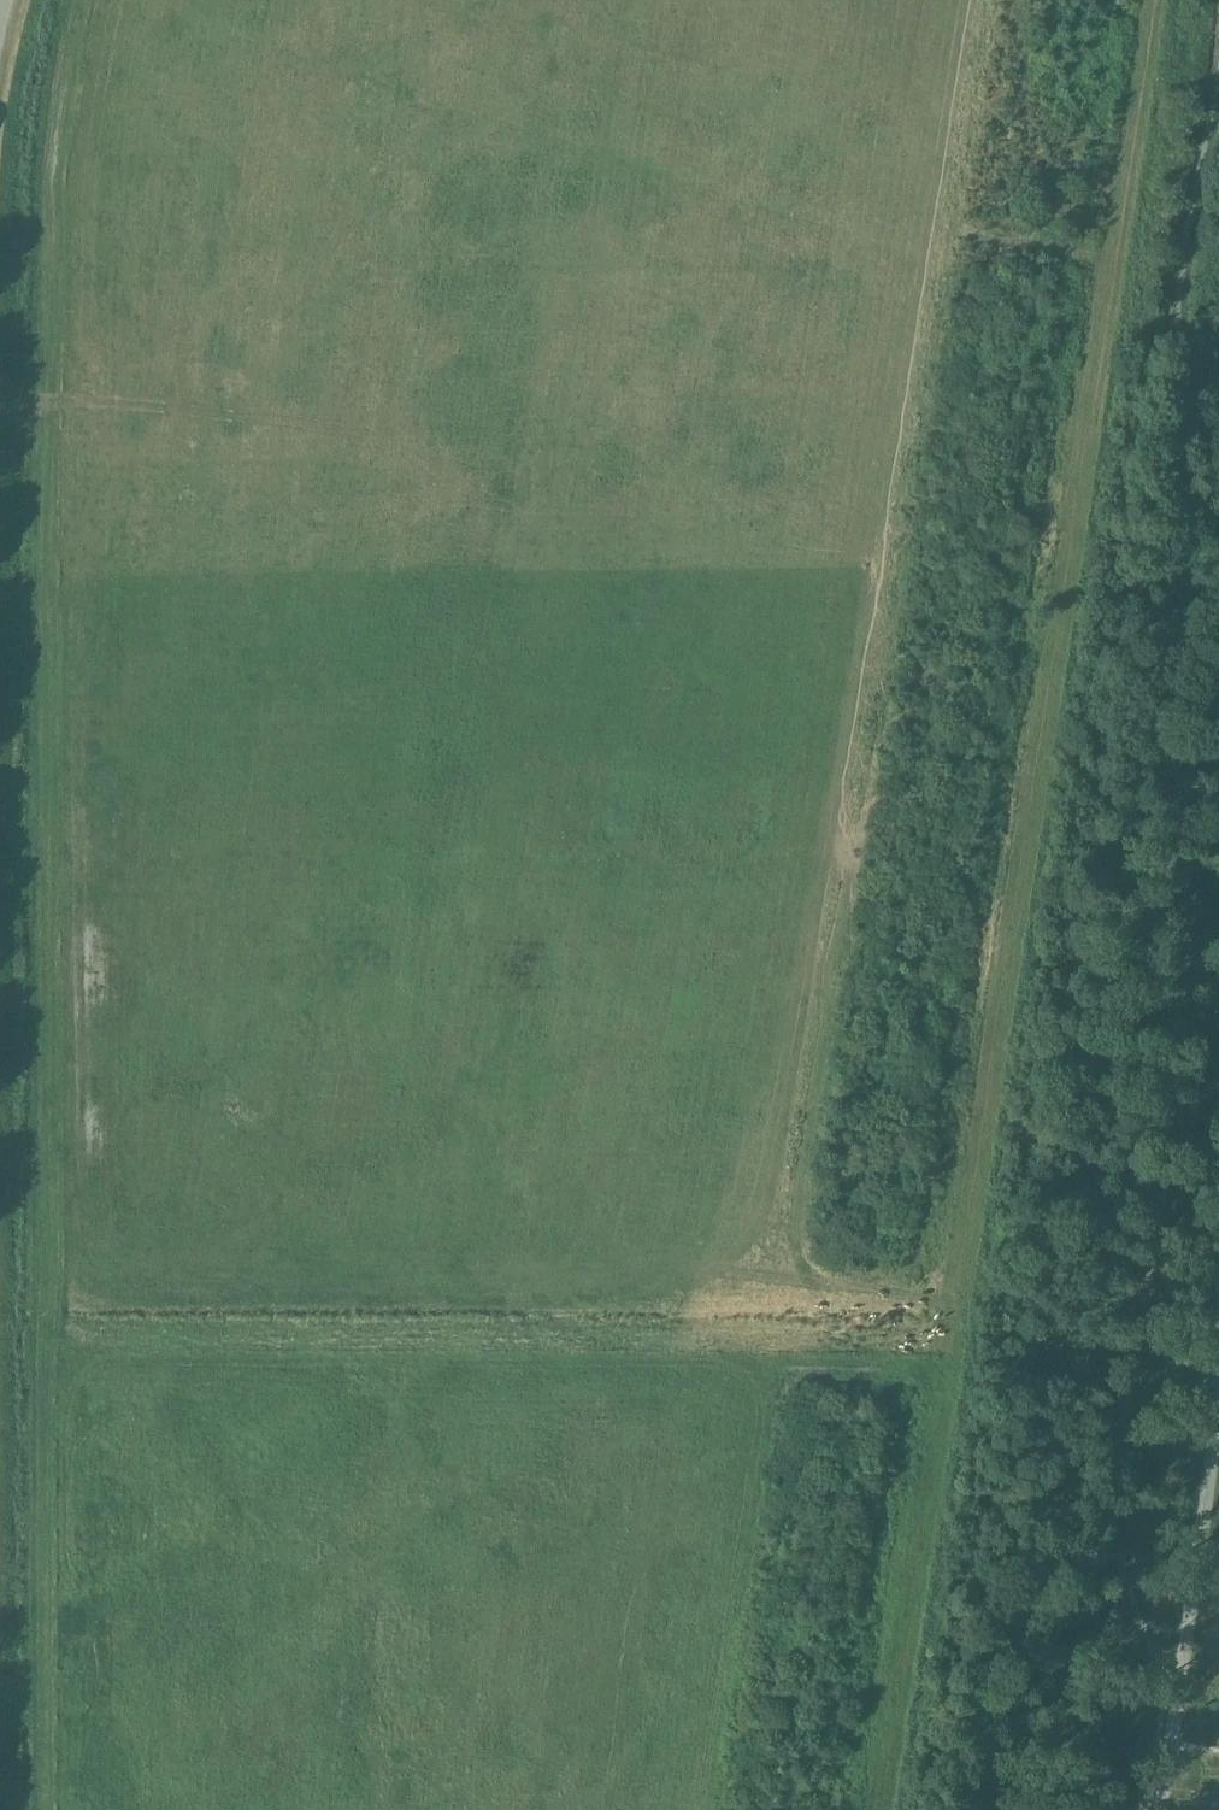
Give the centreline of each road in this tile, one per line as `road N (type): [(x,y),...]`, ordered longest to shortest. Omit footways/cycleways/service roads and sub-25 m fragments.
road 1 (track): [(1218,1417),(1161,1809)]

